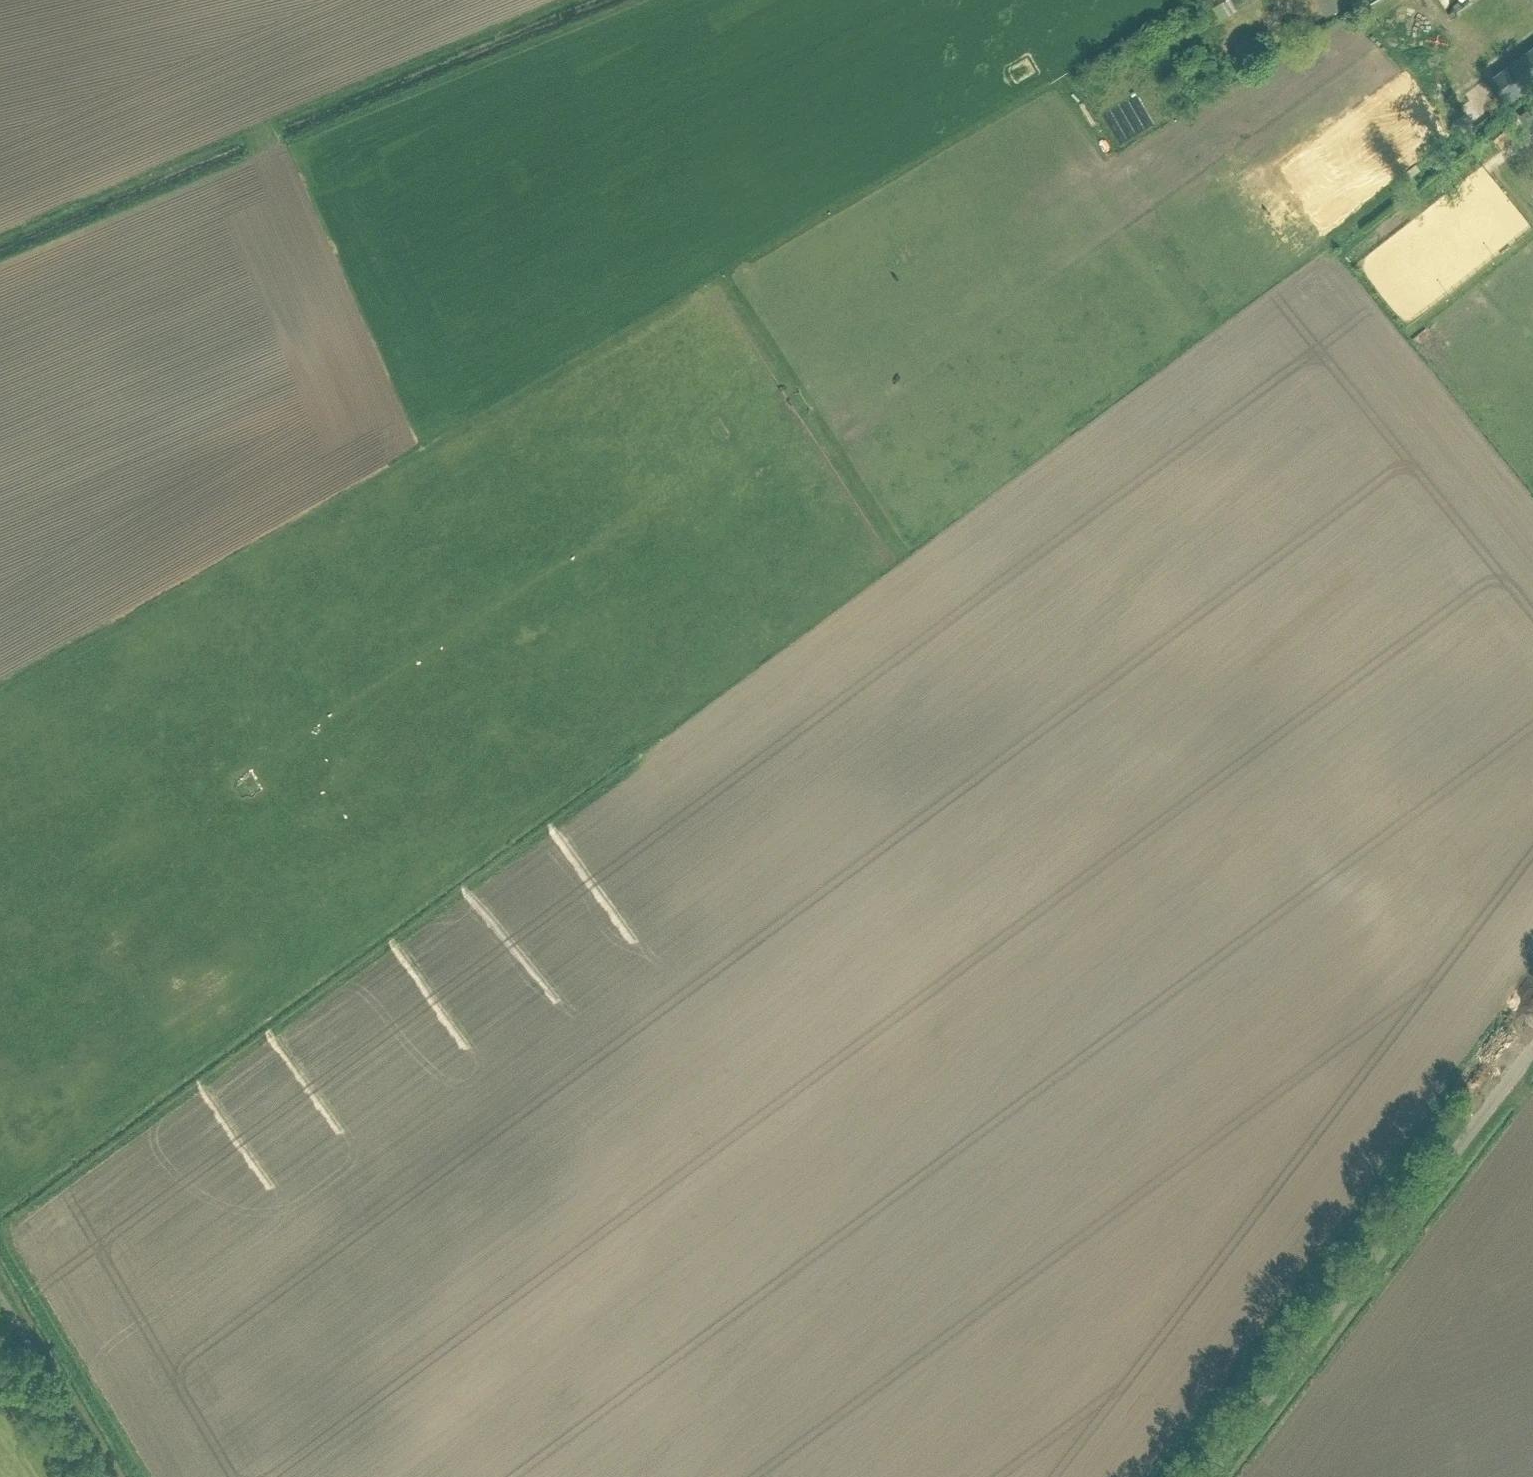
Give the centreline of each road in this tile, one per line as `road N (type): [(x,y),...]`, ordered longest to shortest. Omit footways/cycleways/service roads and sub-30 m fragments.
road 1 (unclassified): [(1207,1476),(1532,1044)]

